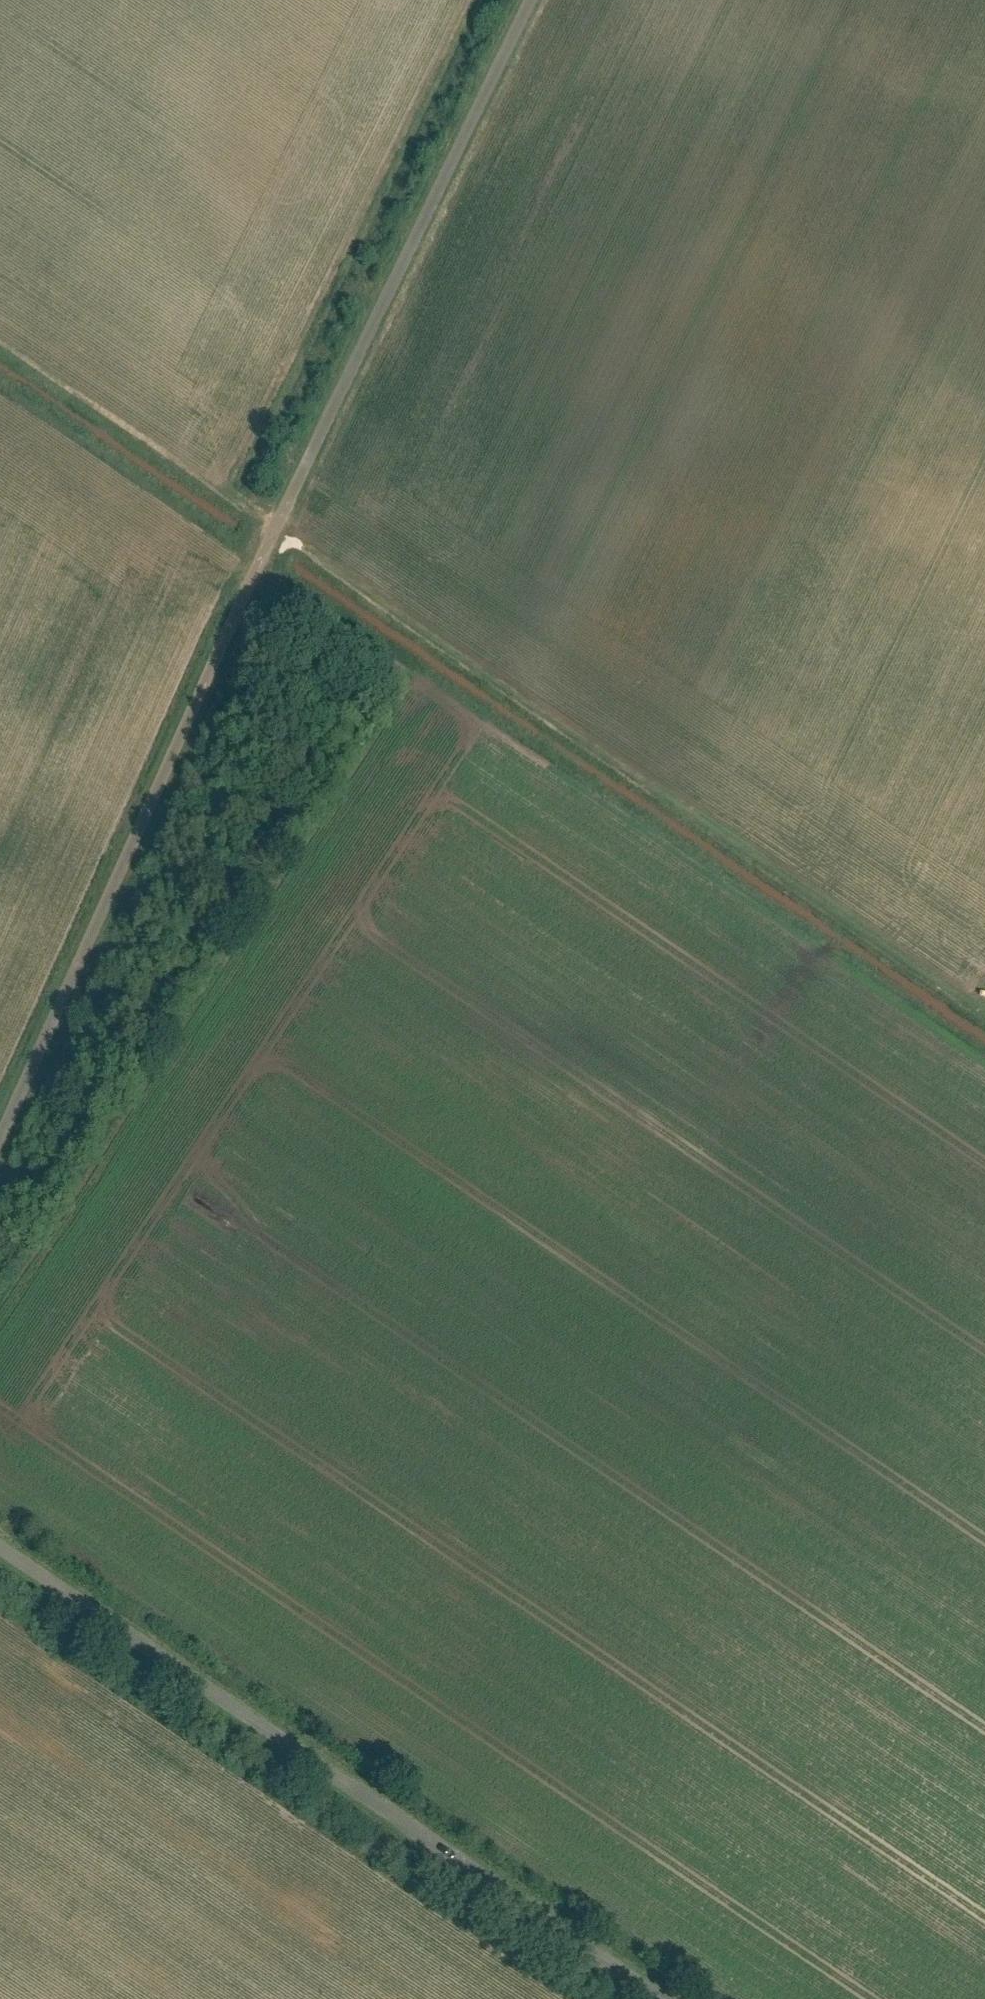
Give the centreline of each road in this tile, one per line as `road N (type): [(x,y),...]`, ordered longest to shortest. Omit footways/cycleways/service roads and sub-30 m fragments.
road 1 (unclassified): [(0,1084),(510,0)]
road 2 (unclassified): [(659,1998),(0,1546)]

